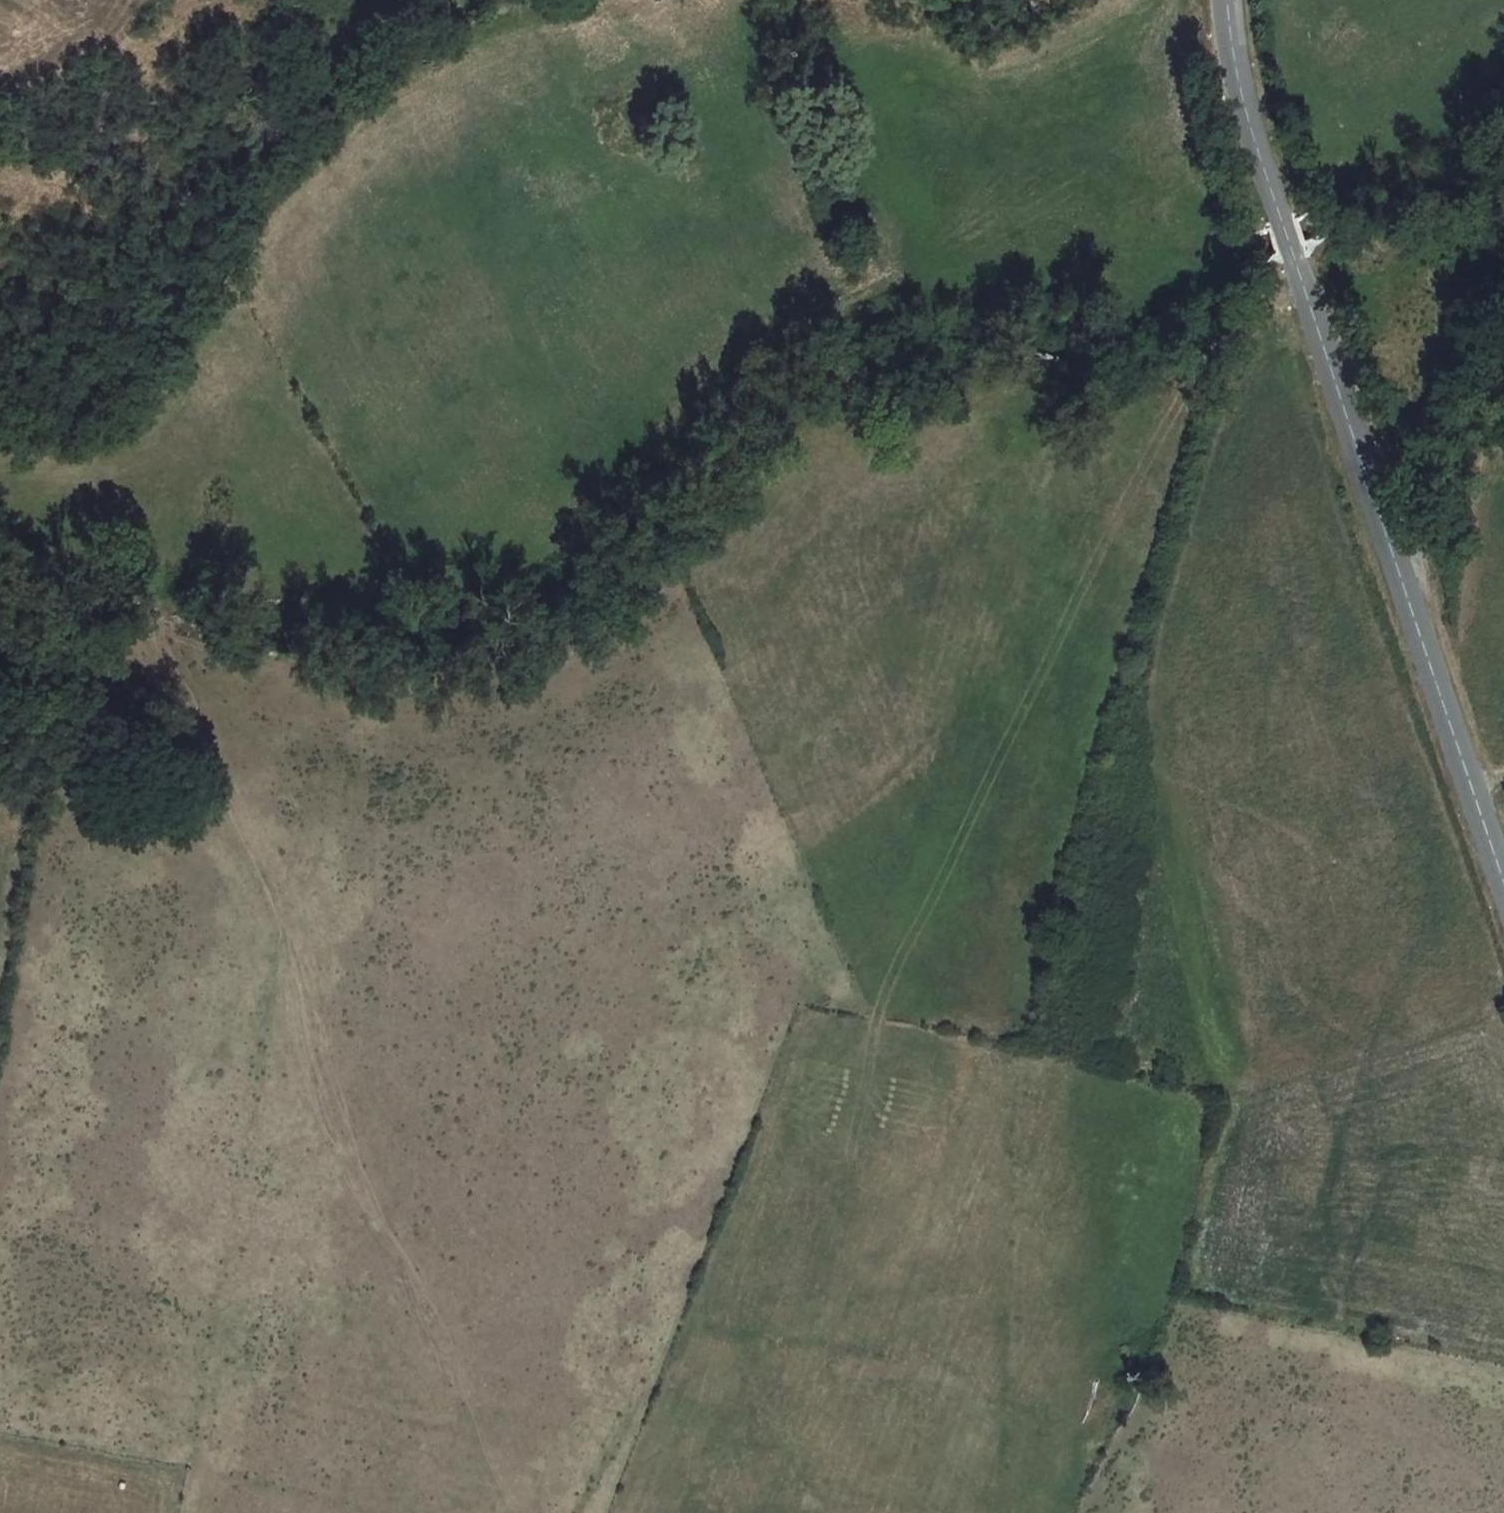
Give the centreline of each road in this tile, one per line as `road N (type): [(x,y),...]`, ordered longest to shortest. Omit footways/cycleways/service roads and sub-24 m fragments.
road 1 (primary): [(1503,888),(1278,213),(1237,74),(1227,0)]
road 2 (track): [(0,115),(59,79),(129,0)]

